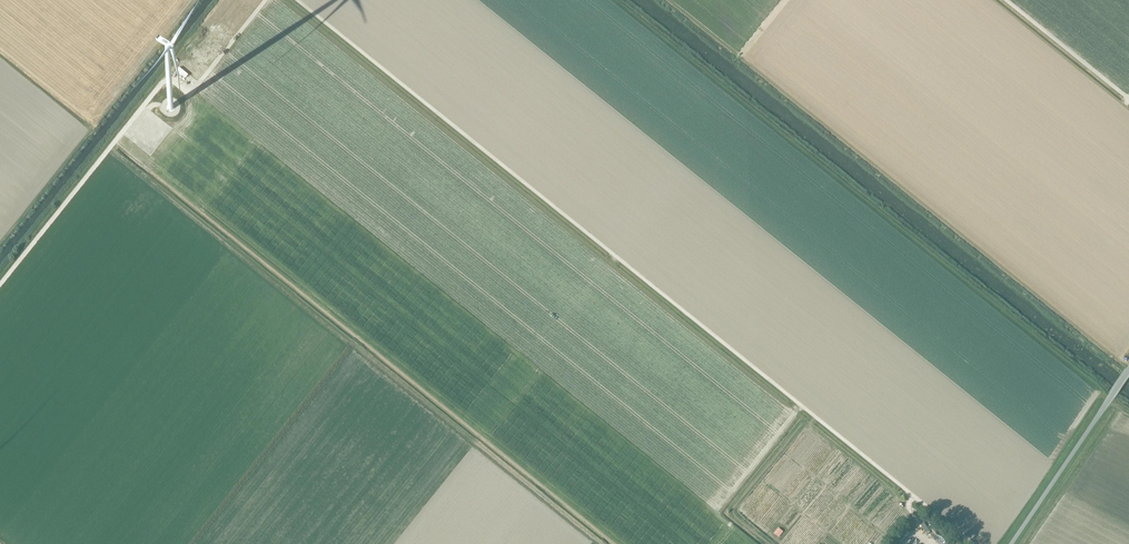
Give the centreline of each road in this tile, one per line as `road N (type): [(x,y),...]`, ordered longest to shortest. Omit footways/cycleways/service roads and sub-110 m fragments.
road 1 (unclassified): [(1011,543),(1128,372)]
road 2 (track): [(1005,0),(1128,98)]

